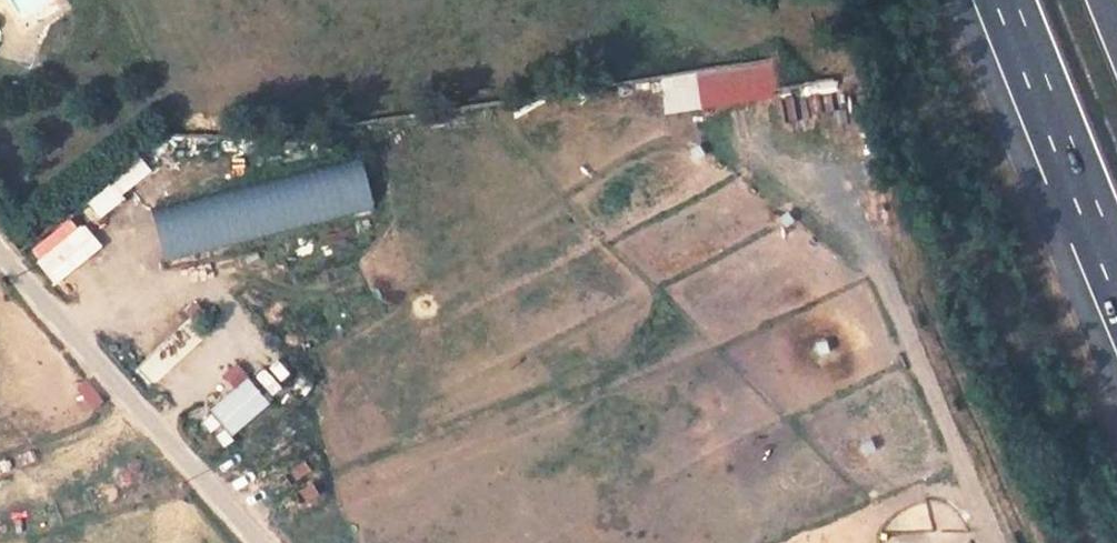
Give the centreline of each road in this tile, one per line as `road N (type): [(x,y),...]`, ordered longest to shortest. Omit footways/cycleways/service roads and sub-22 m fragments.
road 1 (residential): [(0,259),(251,542)]
road 2 (motorway): [(1006,0),(1116,276)]

